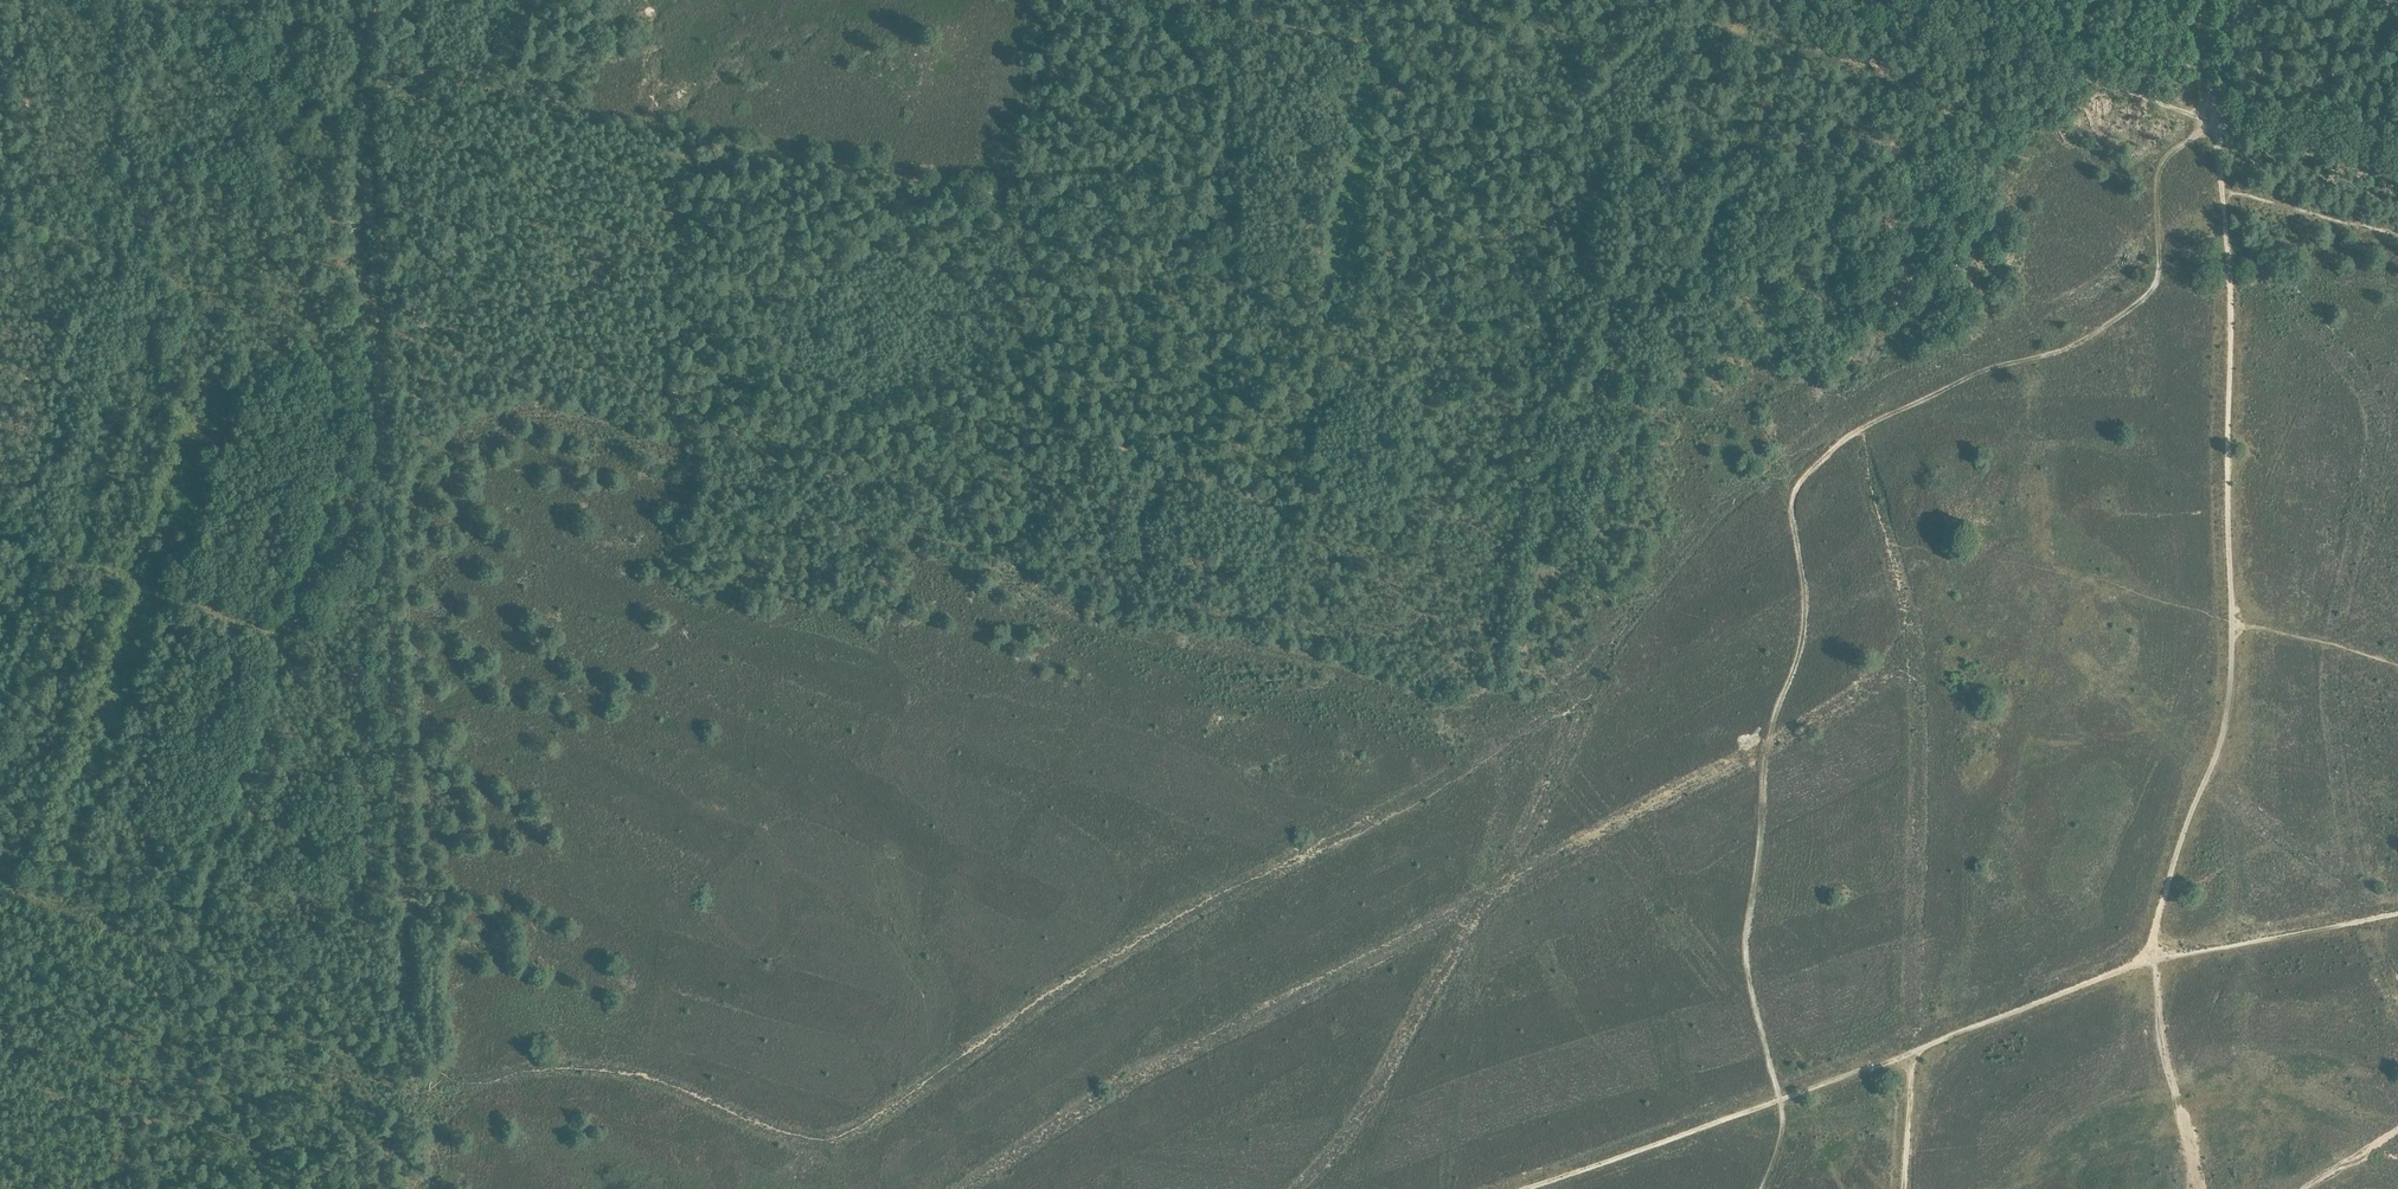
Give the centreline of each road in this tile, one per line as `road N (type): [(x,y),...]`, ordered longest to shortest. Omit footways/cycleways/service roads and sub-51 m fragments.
road 1 (track): [(375,0),(373,47),(380,62),(406,77),(988,195),(1011,172),(1031,0)]
road 2 (track): [(2213,120),(2231,283),(2231,694),(2157,921),(2155,960)]
road 3 (track): [(1914,1051),(1518,1188)]
road 4 (track): [(2202,116),(1882,0)]
road 5 (track): [(1124,0),(1367,47),(1377,62),(1374,77)]
road 6 (track): [(2155,960),(1914,1051)]
road 7 (track): [(2155,960),(2397,913)]
road 8 (track): [(2397,174),(2213,120)]
road 9 (track): [(1905,1188),(1914,1051)]
road 10 (track): [(2212,0),(2213,120)]

